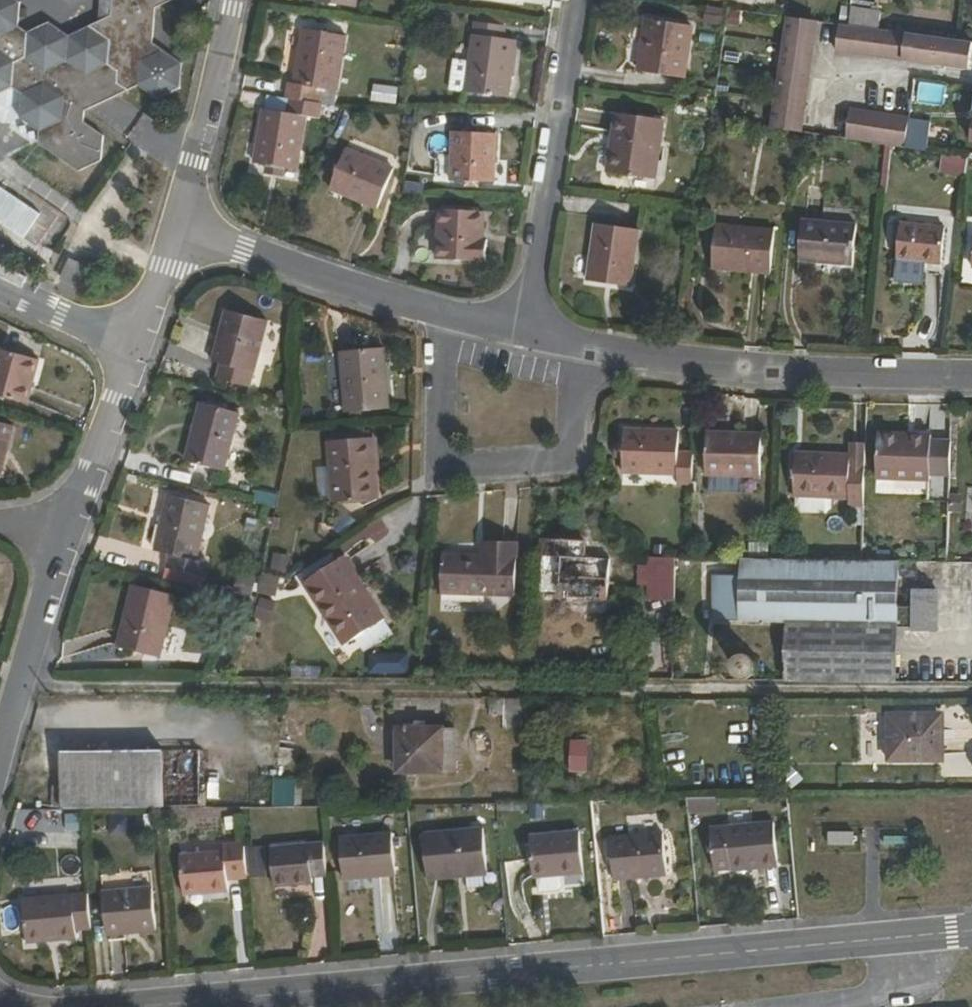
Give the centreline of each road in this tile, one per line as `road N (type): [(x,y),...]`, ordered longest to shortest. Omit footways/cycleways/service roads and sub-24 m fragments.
road 1 (residential): [(59,1006),(971,931)]
road 2 (residential): [(442,311),(442,464),(566,458),(593,350)]
road 3 (residential): [(593,350),(742,370),(971,378)]
road 4 (residential): [(520,331),(577,0)]
road 5 (residential): [(177,223),(442,311)]
road 6 (residential): [(63,525),(0,757)]
road 7 (residential): [(229,0),(177,223)]
road 8 (residential): [(132,346),(63,525)]
road 9 (residential): [(0,291),(132,346)]
road 10 (residential): [(177,223),(132,346)]

